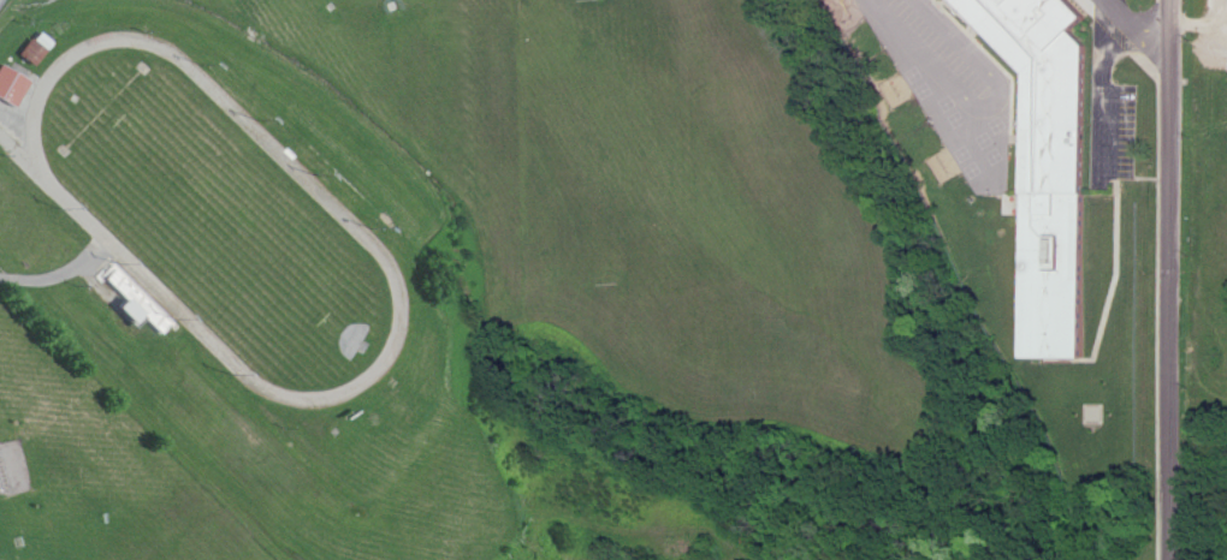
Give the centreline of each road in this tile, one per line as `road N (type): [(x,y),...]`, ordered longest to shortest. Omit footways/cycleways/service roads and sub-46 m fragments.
road 1 (tertiary): [(1169,559),(1168,0)]

